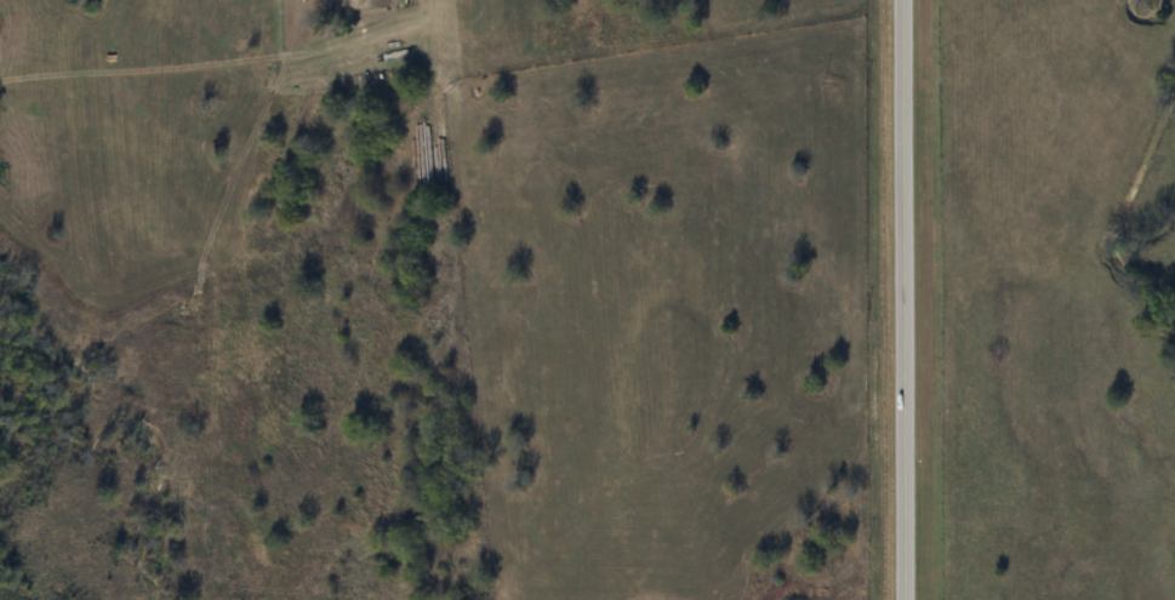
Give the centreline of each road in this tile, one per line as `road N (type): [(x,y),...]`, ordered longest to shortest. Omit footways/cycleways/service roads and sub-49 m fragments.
road 1 (secondary): [(893,599),(892,0)]

